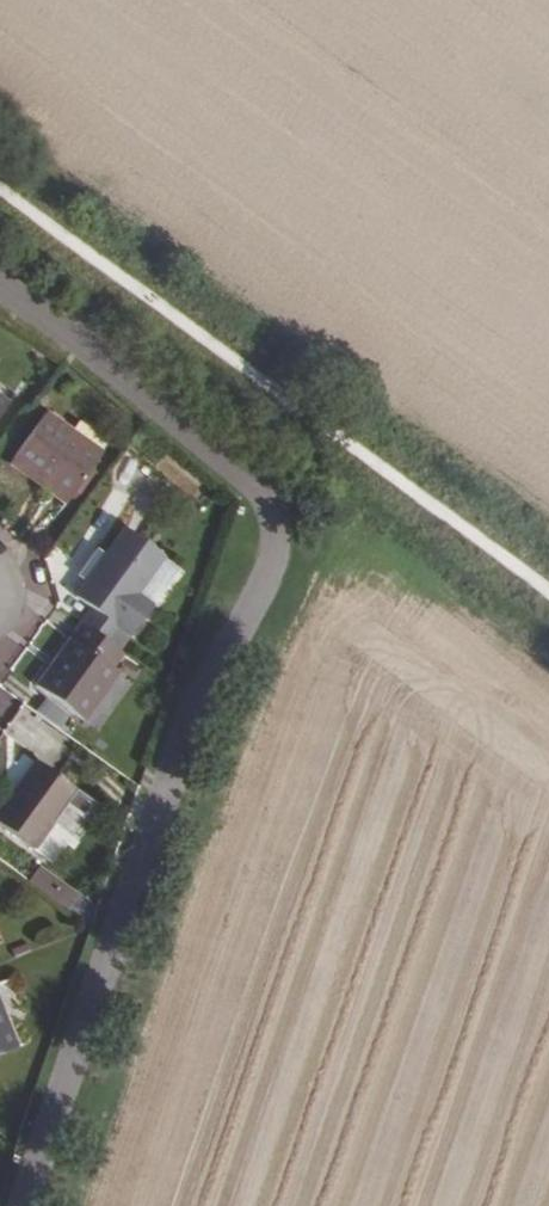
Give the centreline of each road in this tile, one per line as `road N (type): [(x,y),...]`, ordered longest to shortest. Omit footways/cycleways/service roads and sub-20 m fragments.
road 1 (residential): [(0,298),(243,480),(266,514),(268,540),(252,595),(172,746),(12,1205)]

